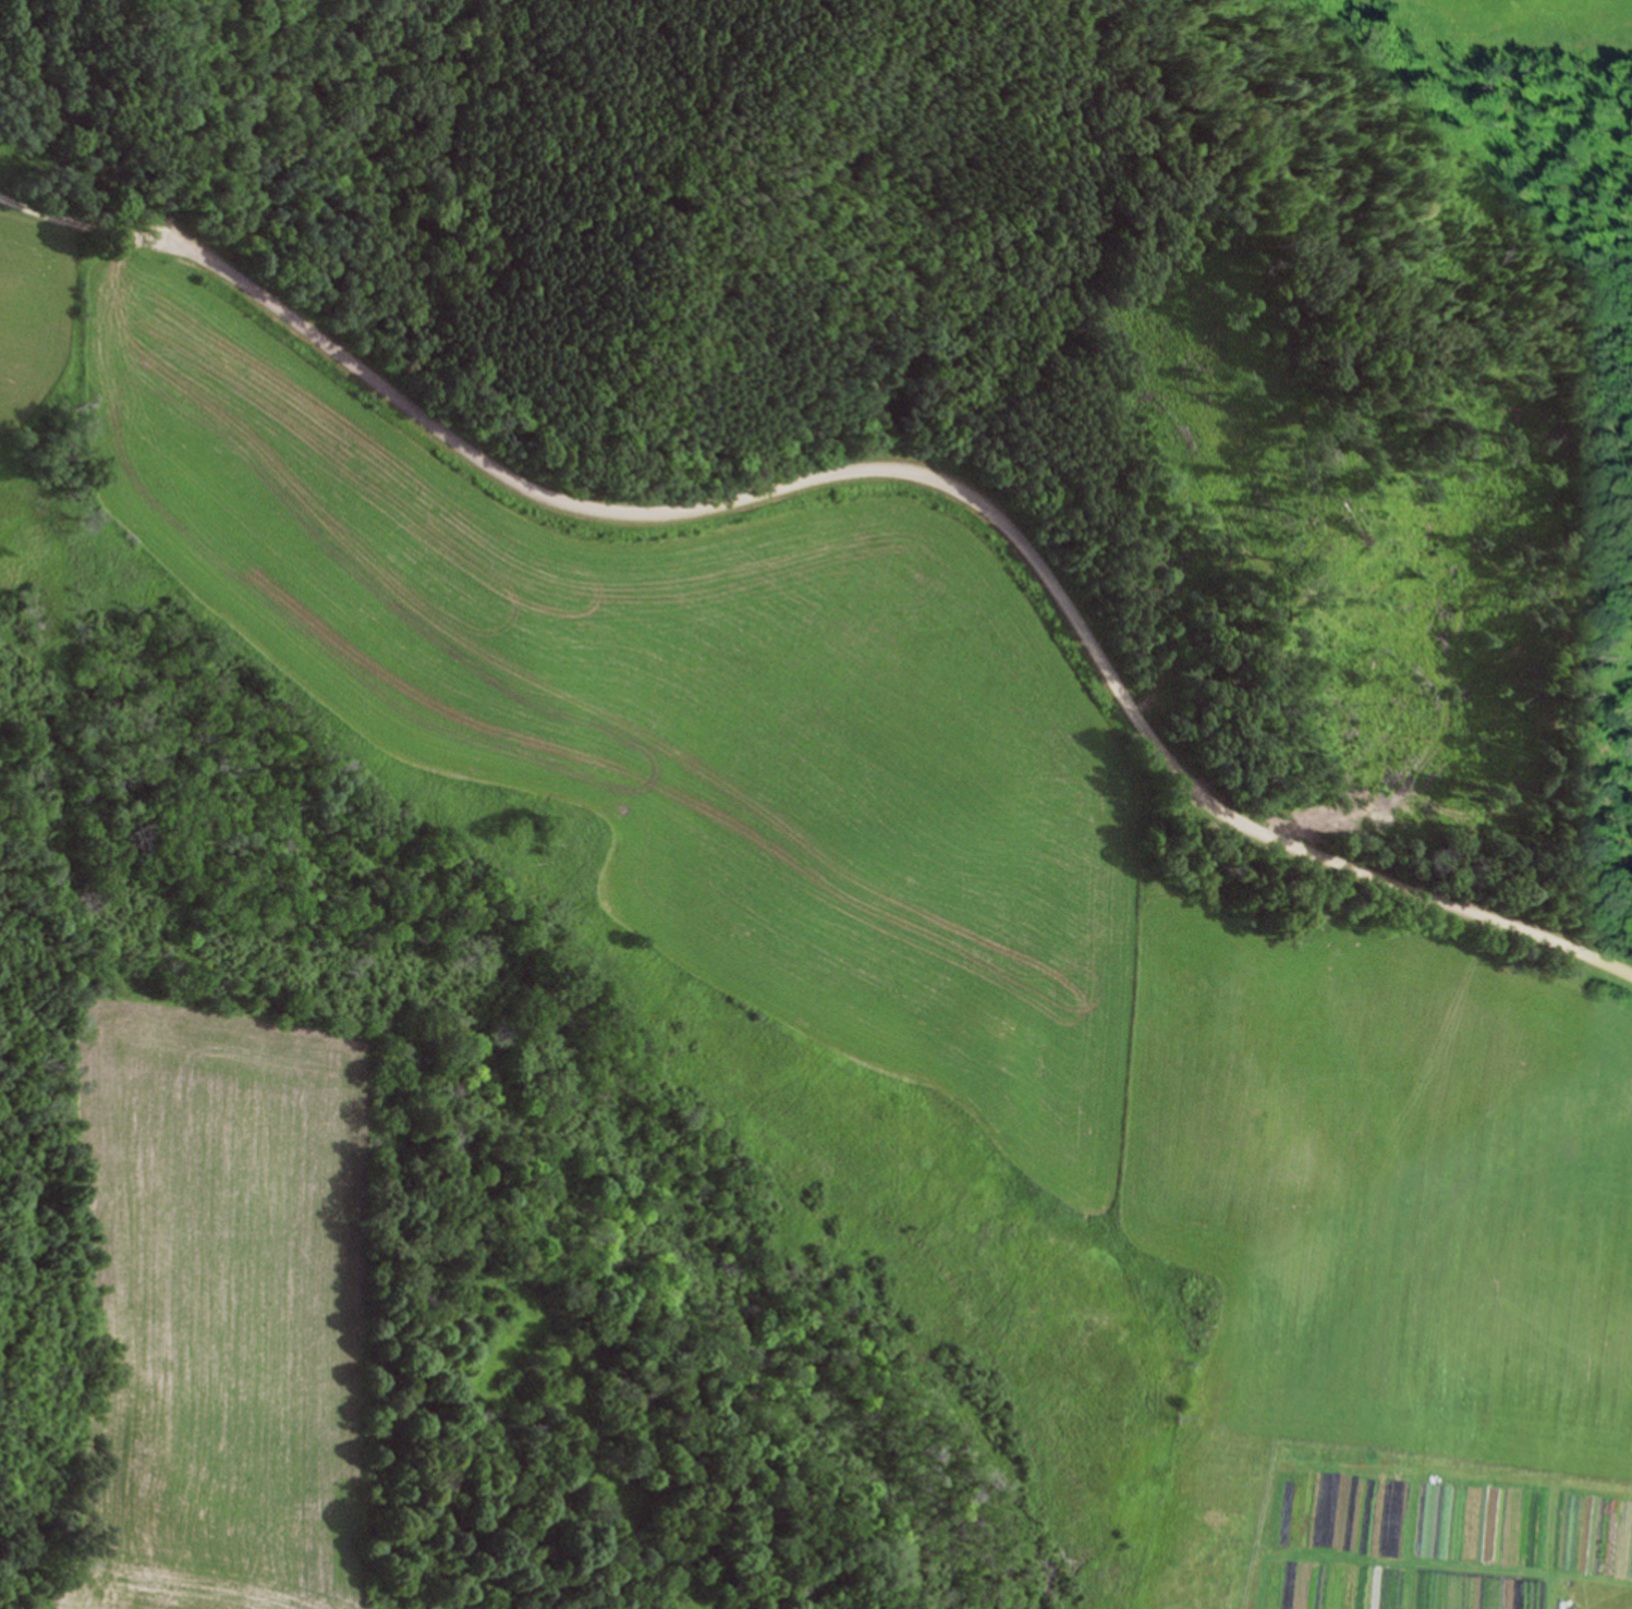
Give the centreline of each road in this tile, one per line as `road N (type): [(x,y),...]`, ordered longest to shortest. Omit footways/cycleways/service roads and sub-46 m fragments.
road 1 (residential): [(1631,973),(1283,837),(1179,765),(1030,543),(955,483),(869,466),(661,527),(547,489),(209,255)]

